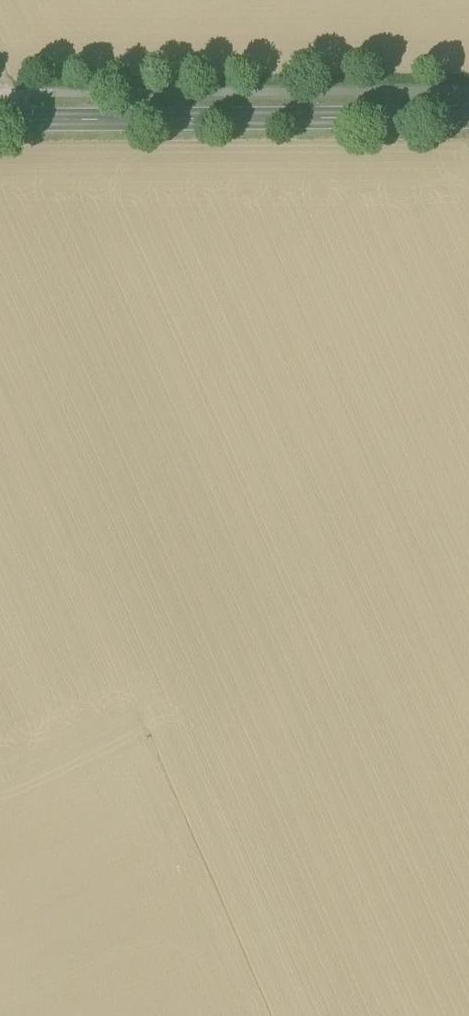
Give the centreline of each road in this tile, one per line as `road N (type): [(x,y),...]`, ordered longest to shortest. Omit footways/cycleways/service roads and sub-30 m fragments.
road 1 (tertiary): [(0,120),(468,117)]

